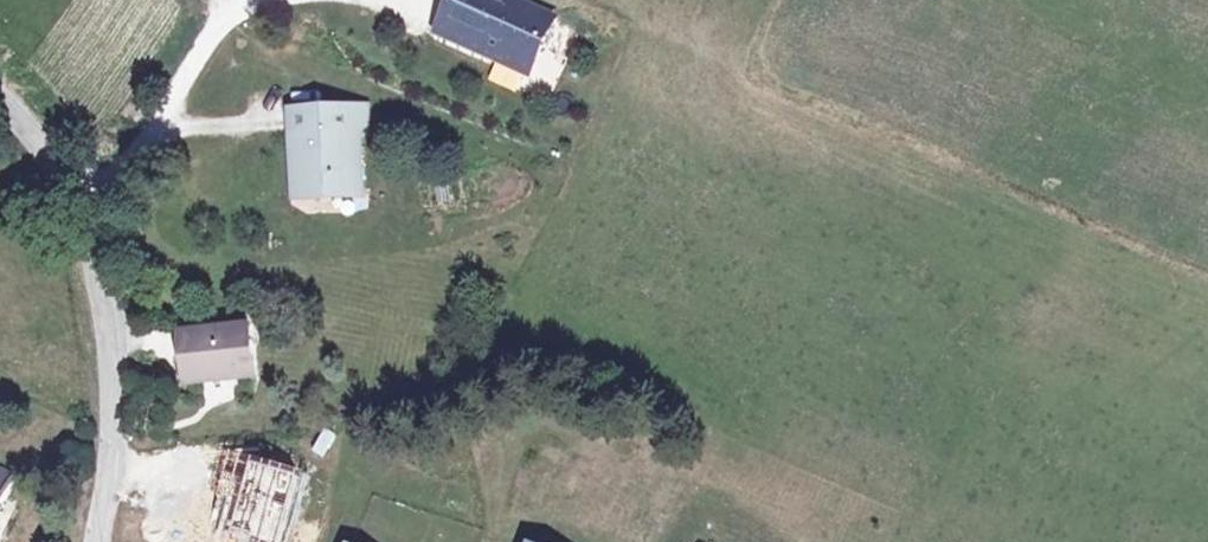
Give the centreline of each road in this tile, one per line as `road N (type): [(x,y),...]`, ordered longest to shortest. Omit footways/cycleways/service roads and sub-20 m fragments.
road 1 (unclassified): [(99,541),(120,376),(106,264),(53,138),(0,82)]

